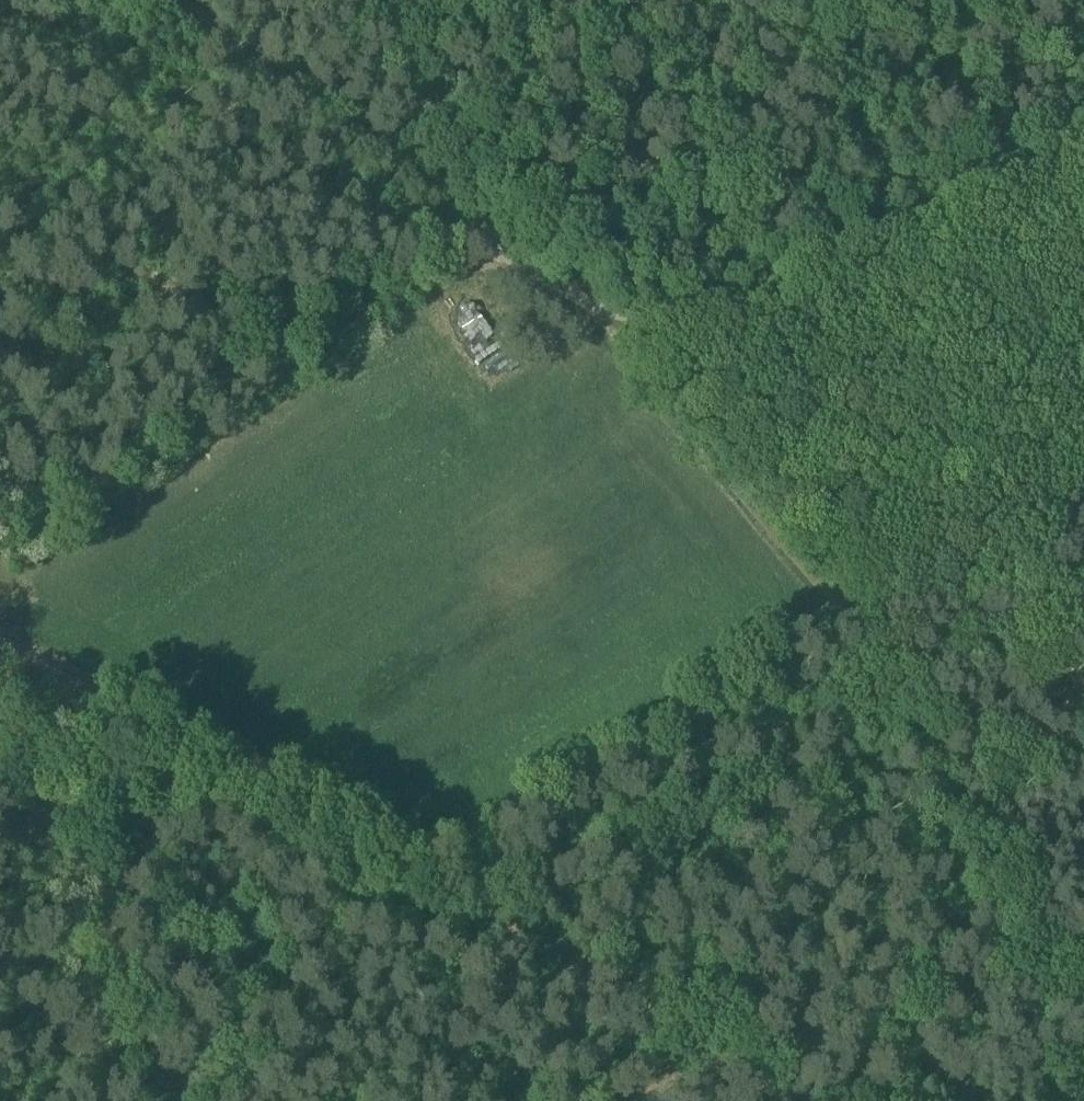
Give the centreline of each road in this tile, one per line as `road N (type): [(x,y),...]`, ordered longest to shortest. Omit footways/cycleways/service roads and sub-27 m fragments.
road 1 (unclassified): [(1083,178),(835,283),(719,318),(608,310),(573,298),(471,231),(179,0)]
road 2 (track): [(782,1100),(0,615)]
road 3 (track): [(1083,1001),(822,570),(733,450),(573,298)]
road 4 (track): [(211,1100),(0,696)]
road 5 (track): [(516,261),(363,0)]

